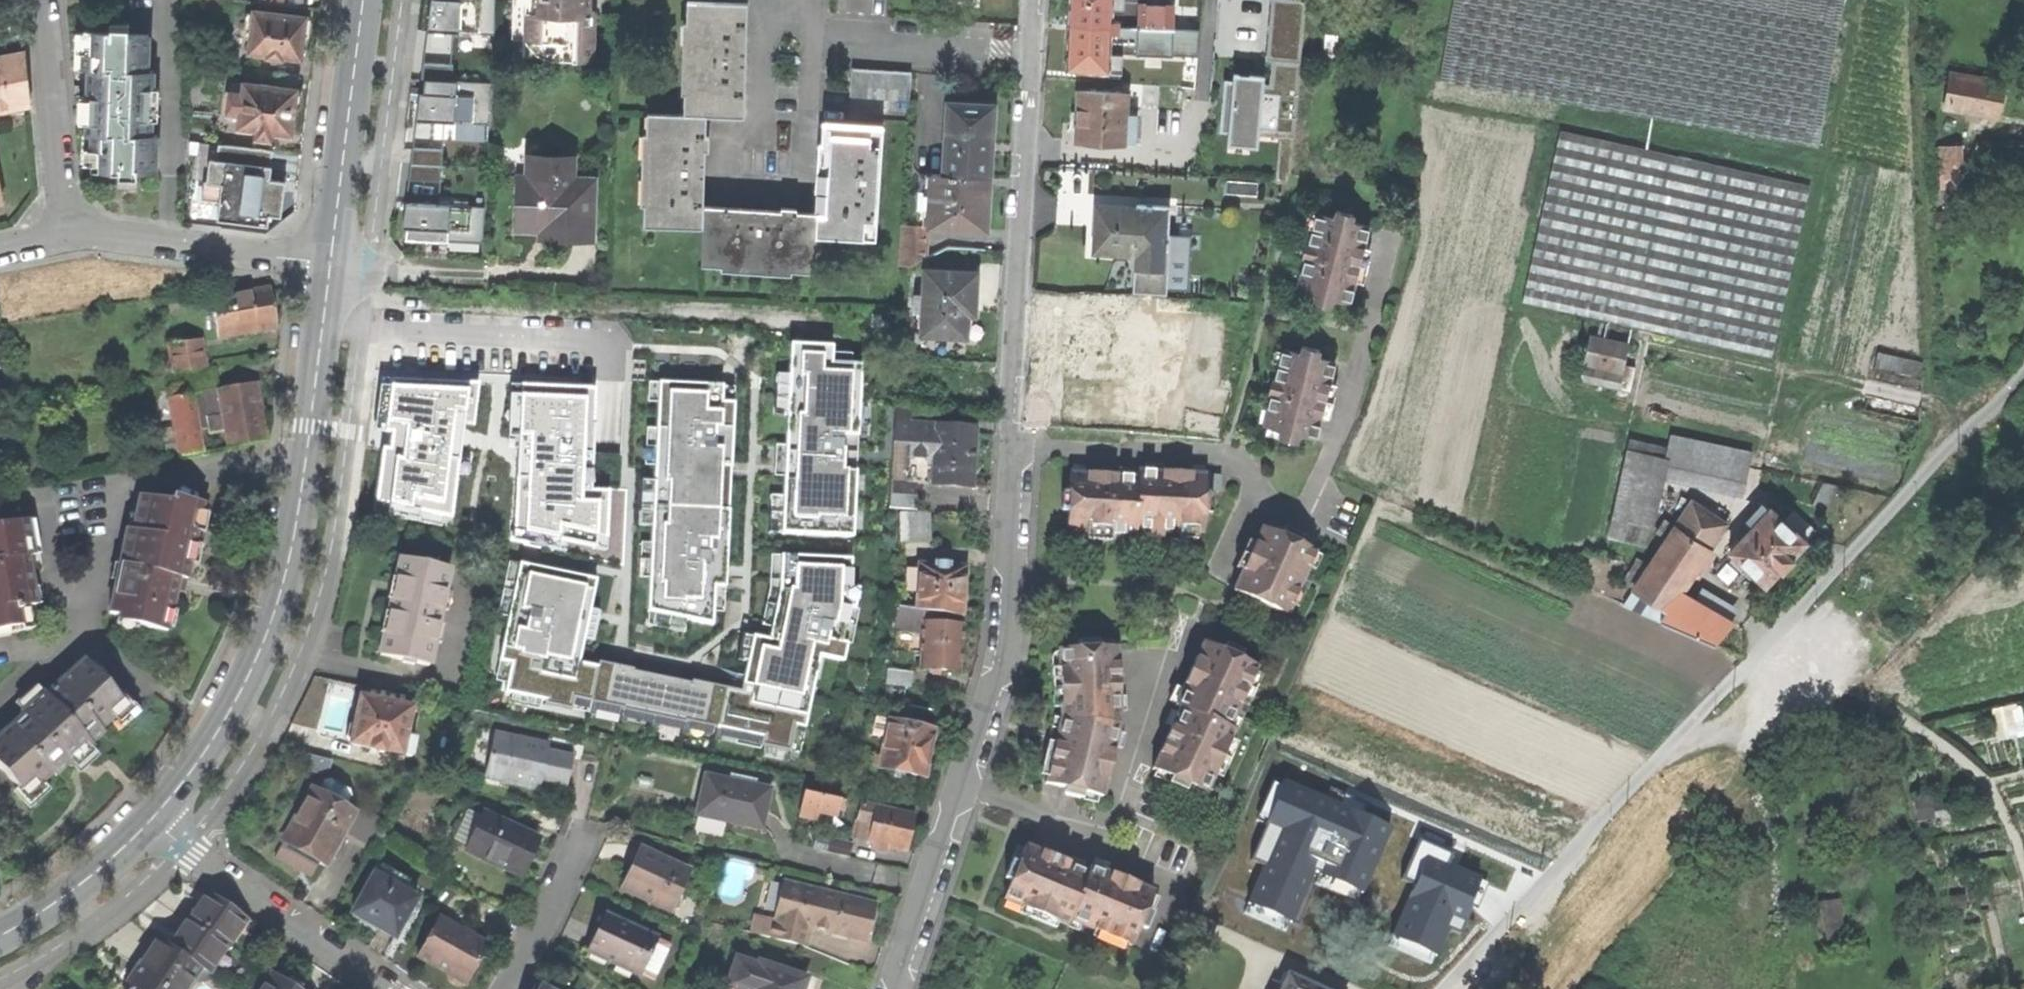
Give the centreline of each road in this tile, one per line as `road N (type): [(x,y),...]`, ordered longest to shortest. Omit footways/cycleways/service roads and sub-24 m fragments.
road 1 (residential): [(1036,52),(1009,635),(897,988)]
road 2 (residential): [(1445,988),(1956,442),(2023,384)]
road 3 (residential): [(152,824),(214,743),(280,610),(300,525),(334,264)]
road 4 (track): [(1913,492),(1939,369),(1917,0)]
road 5 (track): [(1851,690),(1730,804),(1556,988)]
road 6 (residential): [(769,35),(768,93),(761,117),(729,156),(728,192),(807,195),(817,37)]
road 7 (residential): [(152,824),(394,988)]
road 8 (residential): [(334,264),(67,234)]
road 9 (residential): [(334,264),(368,0)]
road 10 (residential): [(67,234),(44,0)]
road 11 (residential): [(1036,52),(817,37)]
road 12 (residential): [(0,938),(52,908),(152,824)]
road 13 (residential): [(506,988),(588,826)]

